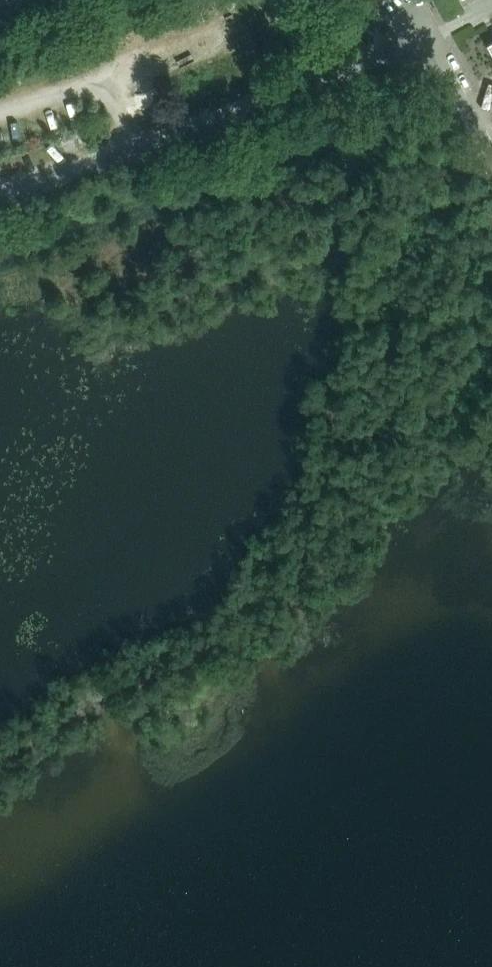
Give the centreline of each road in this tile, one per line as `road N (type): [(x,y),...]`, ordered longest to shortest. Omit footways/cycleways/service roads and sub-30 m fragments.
road 1 (residential): [(491,159),(409,8)]

